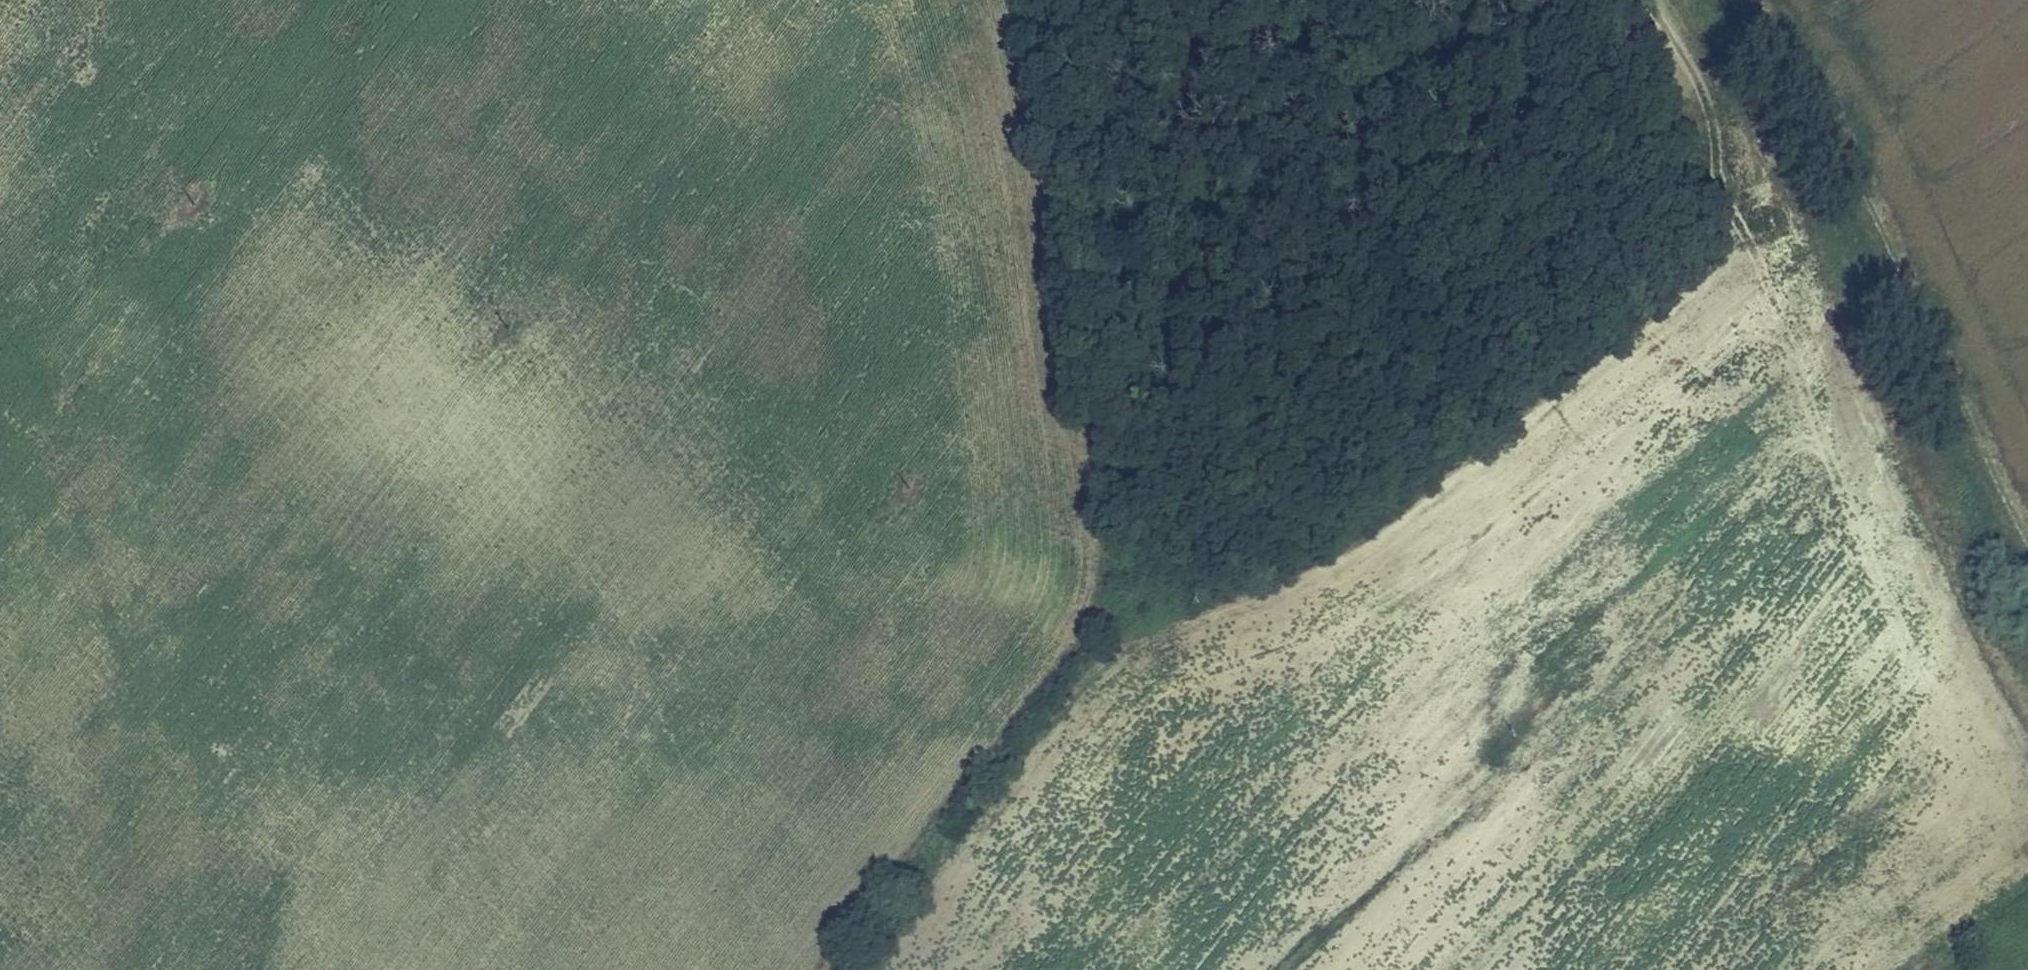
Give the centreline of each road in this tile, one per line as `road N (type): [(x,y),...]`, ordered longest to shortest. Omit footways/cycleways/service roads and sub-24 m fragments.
road 1 (track): [(1746,0),(1904,255),(2027,518)]

